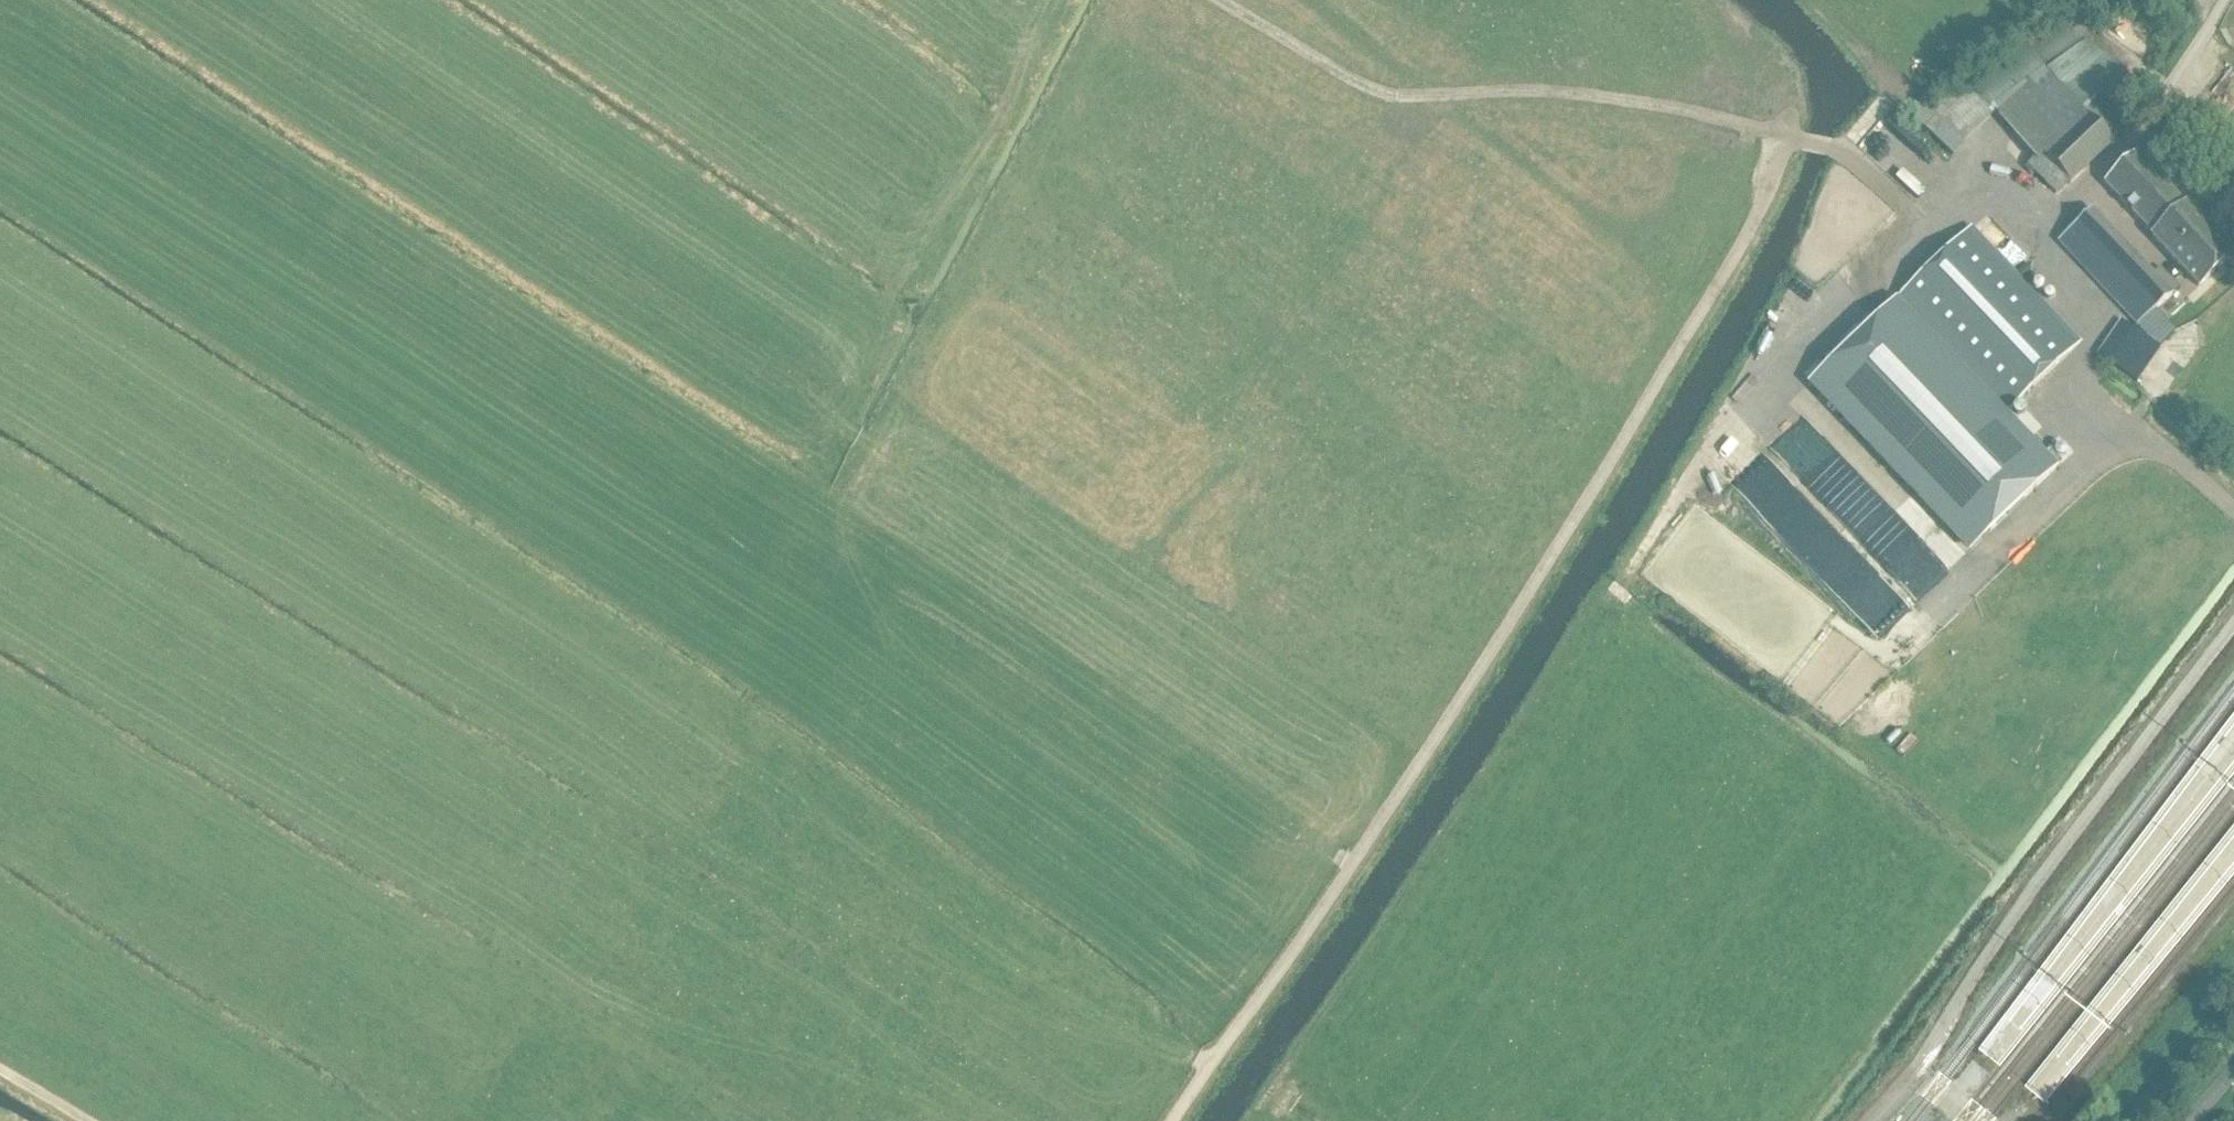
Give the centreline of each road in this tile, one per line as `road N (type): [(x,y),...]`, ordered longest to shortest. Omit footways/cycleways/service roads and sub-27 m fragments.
road 1 (track): [(1173,1120),(1345,877),(1679,351),(1768,195),(1780,138)]
road 2 (track): [(1780,138),(1668,106),(1524,88),(1443,102),(1386,99),(1332,74),(1219,0)]

